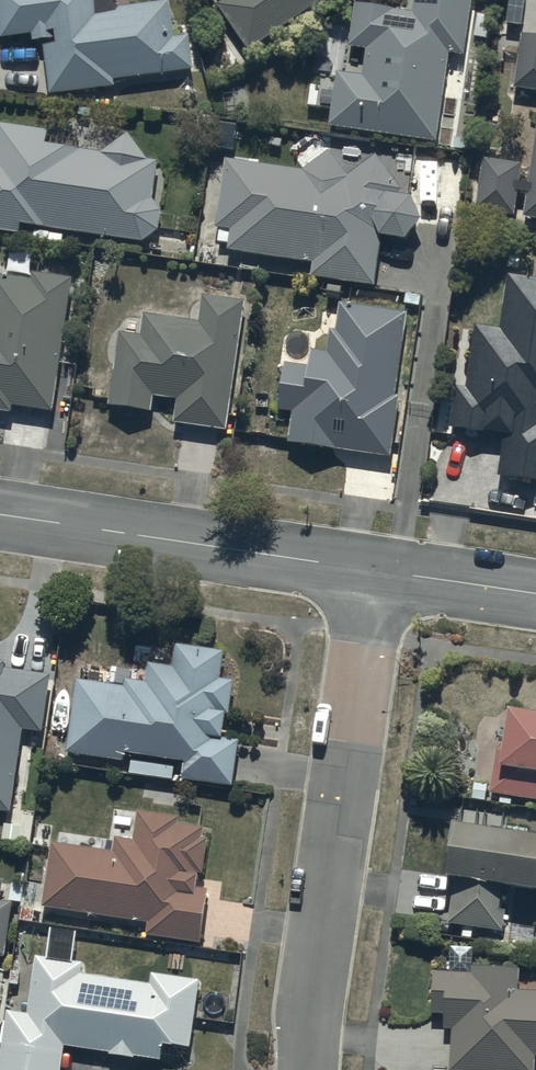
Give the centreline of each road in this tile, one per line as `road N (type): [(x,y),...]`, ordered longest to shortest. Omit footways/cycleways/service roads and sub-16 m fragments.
road 1 (residential): [(305,1069),(378,571)]
road 2 (tertiary): [(378,571),(0,514)]
road 3 (tertiary): [(535,594),(378,571)]

